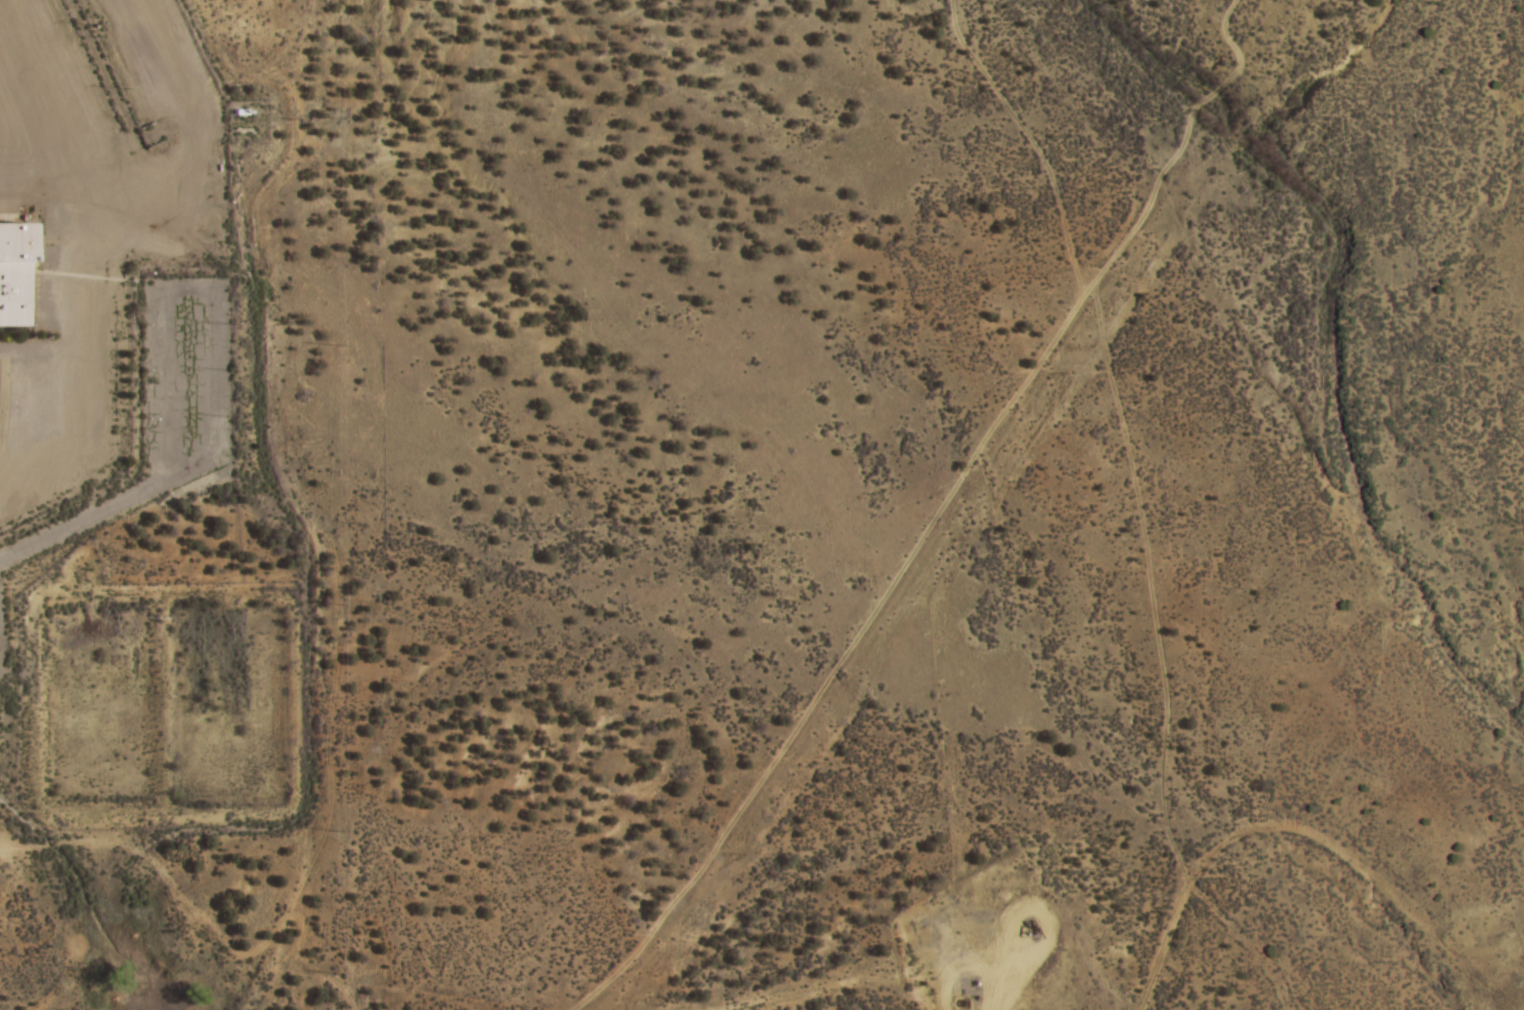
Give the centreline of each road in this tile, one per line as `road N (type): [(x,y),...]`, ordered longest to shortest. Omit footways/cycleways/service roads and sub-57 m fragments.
road 1 (track): [(1130,1009),(1165,972),(1210,854),(1257,822),(1349,846),(1450,940)]

